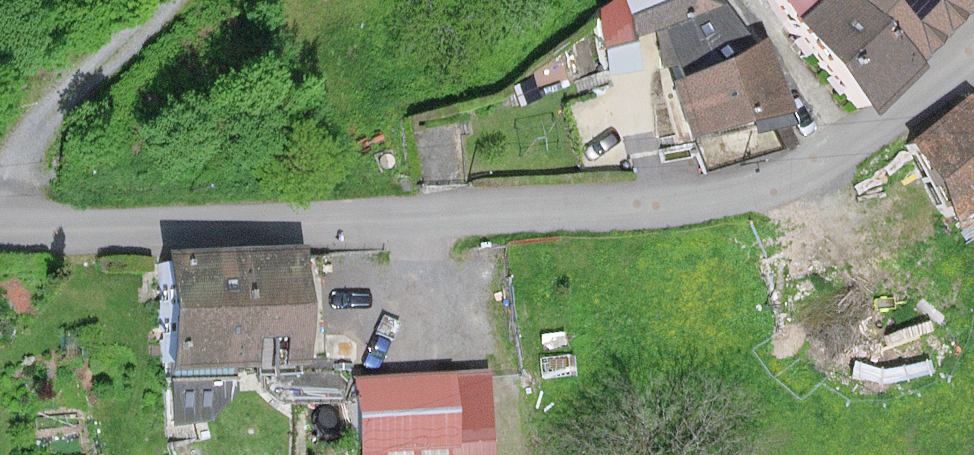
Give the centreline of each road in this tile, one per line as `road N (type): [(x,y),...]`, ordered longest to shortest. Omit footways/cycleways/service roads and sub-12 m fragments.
road 1 (unclassified): [(0,228),(454,215),(738,193),(812,169),(973,62)]
road 2 (track): [(169,0),(40,135),(21,169),(12,228)]

